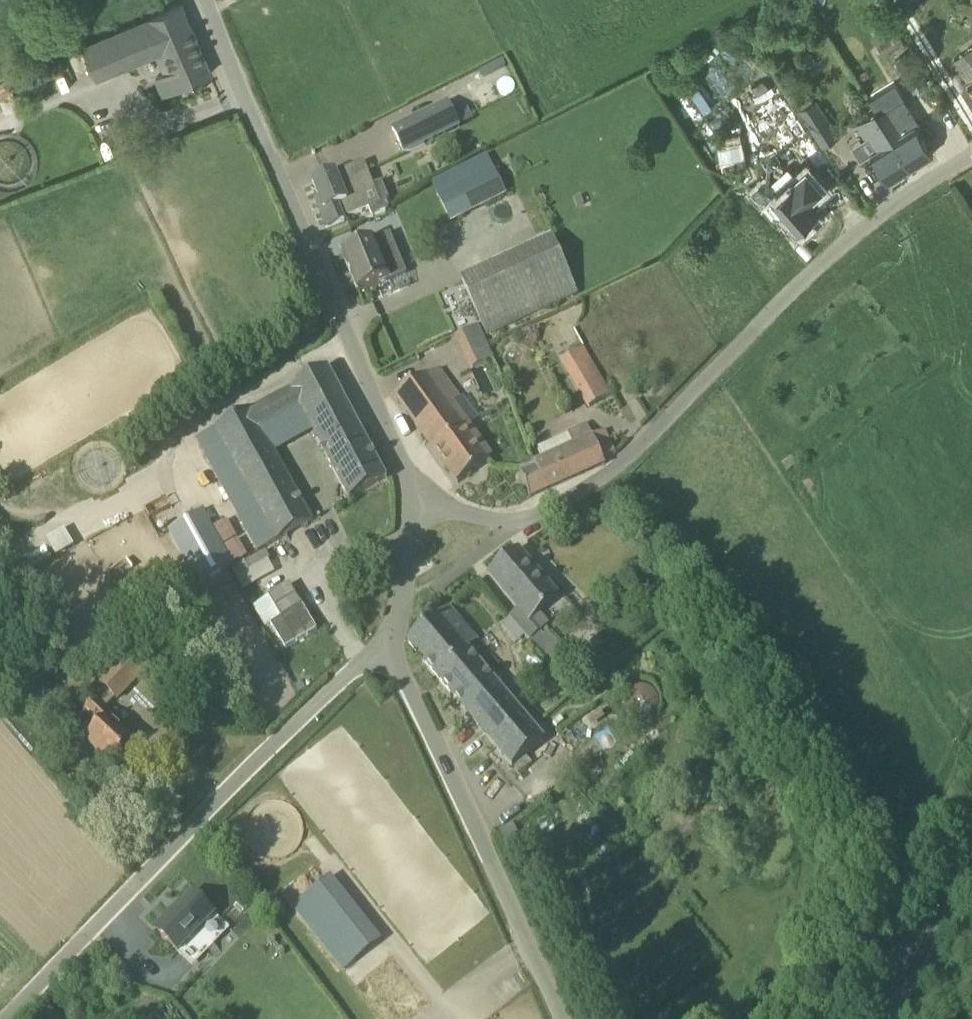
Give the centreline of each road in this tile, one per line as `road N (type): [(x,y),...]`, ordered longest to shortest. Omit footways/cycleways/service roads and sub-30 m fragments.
road 1 (unclassified): [(511,532),(590,484),(898,202),(971,157)]
road 2 (unclassified): [(386,643),(11,1018)]
road 3 (unclassified): [(206,0),(250,118),(410,475)]
road 4 (unclassified): [(558,1018),(386,643)]
road 5 (unclassified): [(410,475),(386,643)]
road 6 (primary): [(899,1018),(971,873)]

